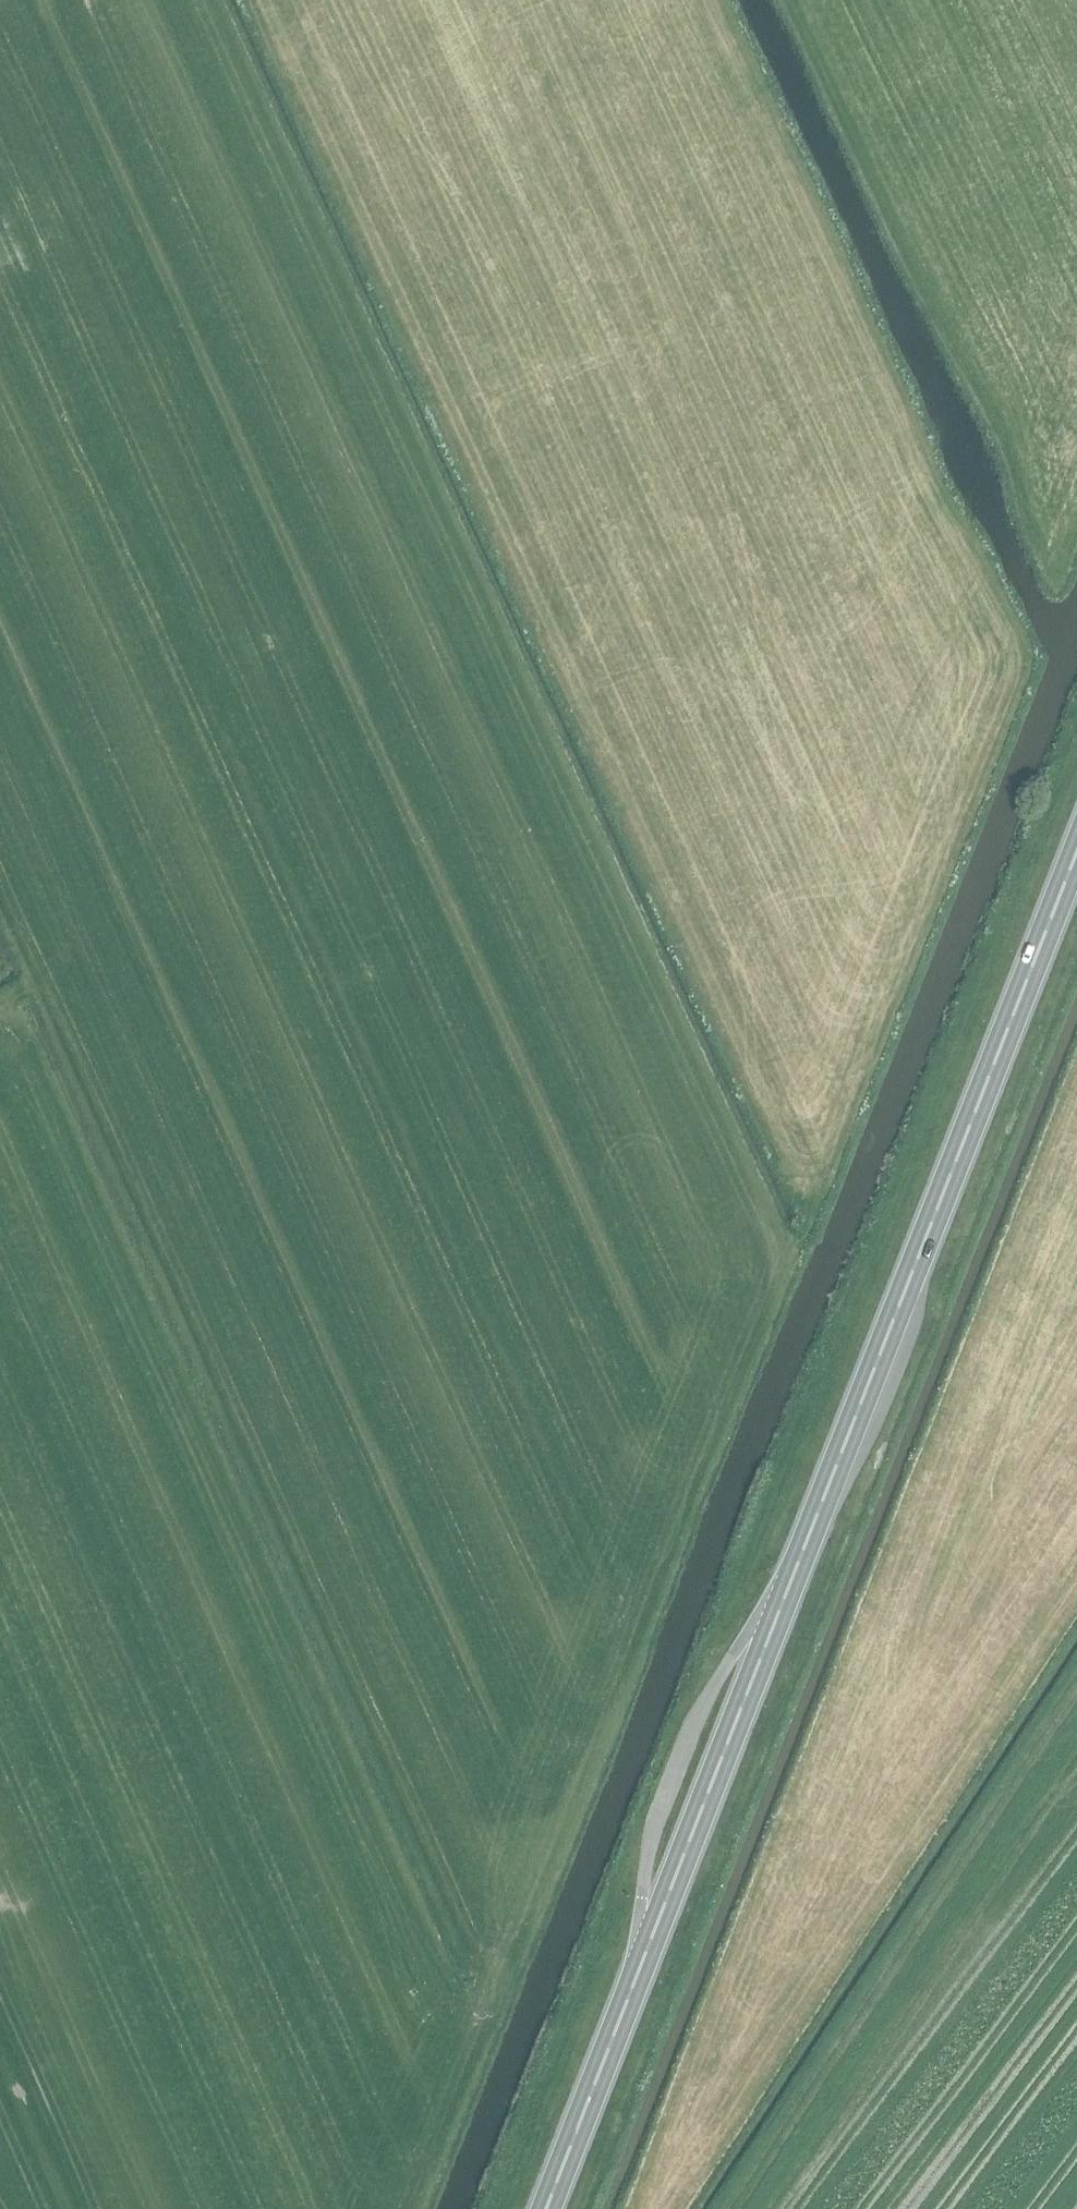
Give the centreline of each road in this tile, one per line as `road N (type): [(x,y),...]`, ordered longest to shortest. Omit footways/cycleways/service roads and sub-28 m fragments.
road 1 (trunk): [(548,2208),(1076,848)]

